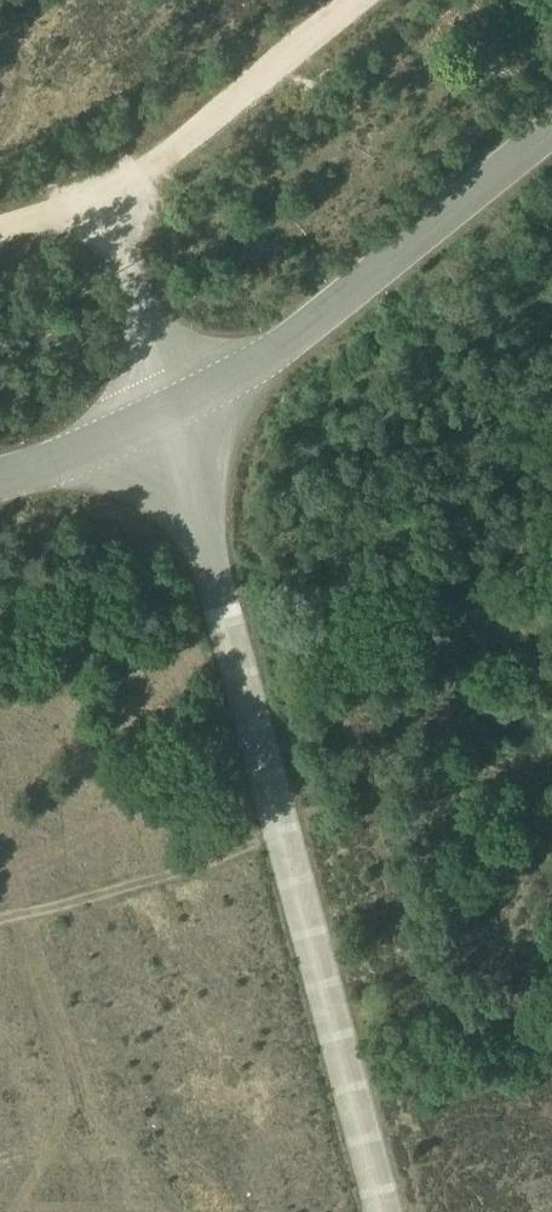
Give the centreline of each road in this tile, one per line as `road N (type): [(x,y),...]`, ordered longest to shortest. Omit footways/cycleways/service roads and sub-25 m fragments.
road 1 (track): [(353,0),(100,204),(0,232)]

